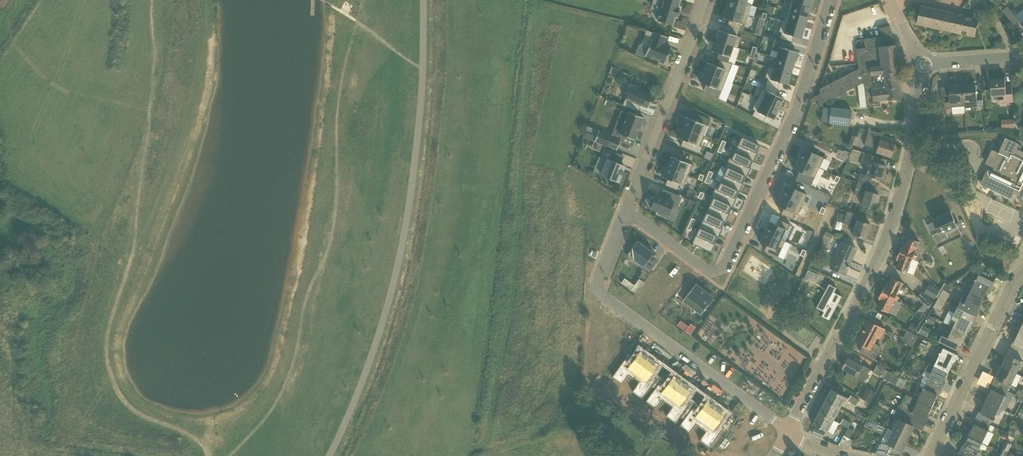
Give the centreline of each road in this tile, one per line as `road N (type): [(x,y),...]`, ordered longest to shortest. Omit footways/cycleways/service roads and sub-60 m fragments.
road 1 (residential): [(625,209),(700,270),(721,269),(796,109),(831,0)]
road 2 (residential): [(793,437),(793,421),(896,210),(922,65)]
road 3 (residential): [(793,437),(594,289),(625,209)]
road 4 (residential): [(625,209),(704,0)]
road 5 (residential): [(935,455),(1022,273)]

